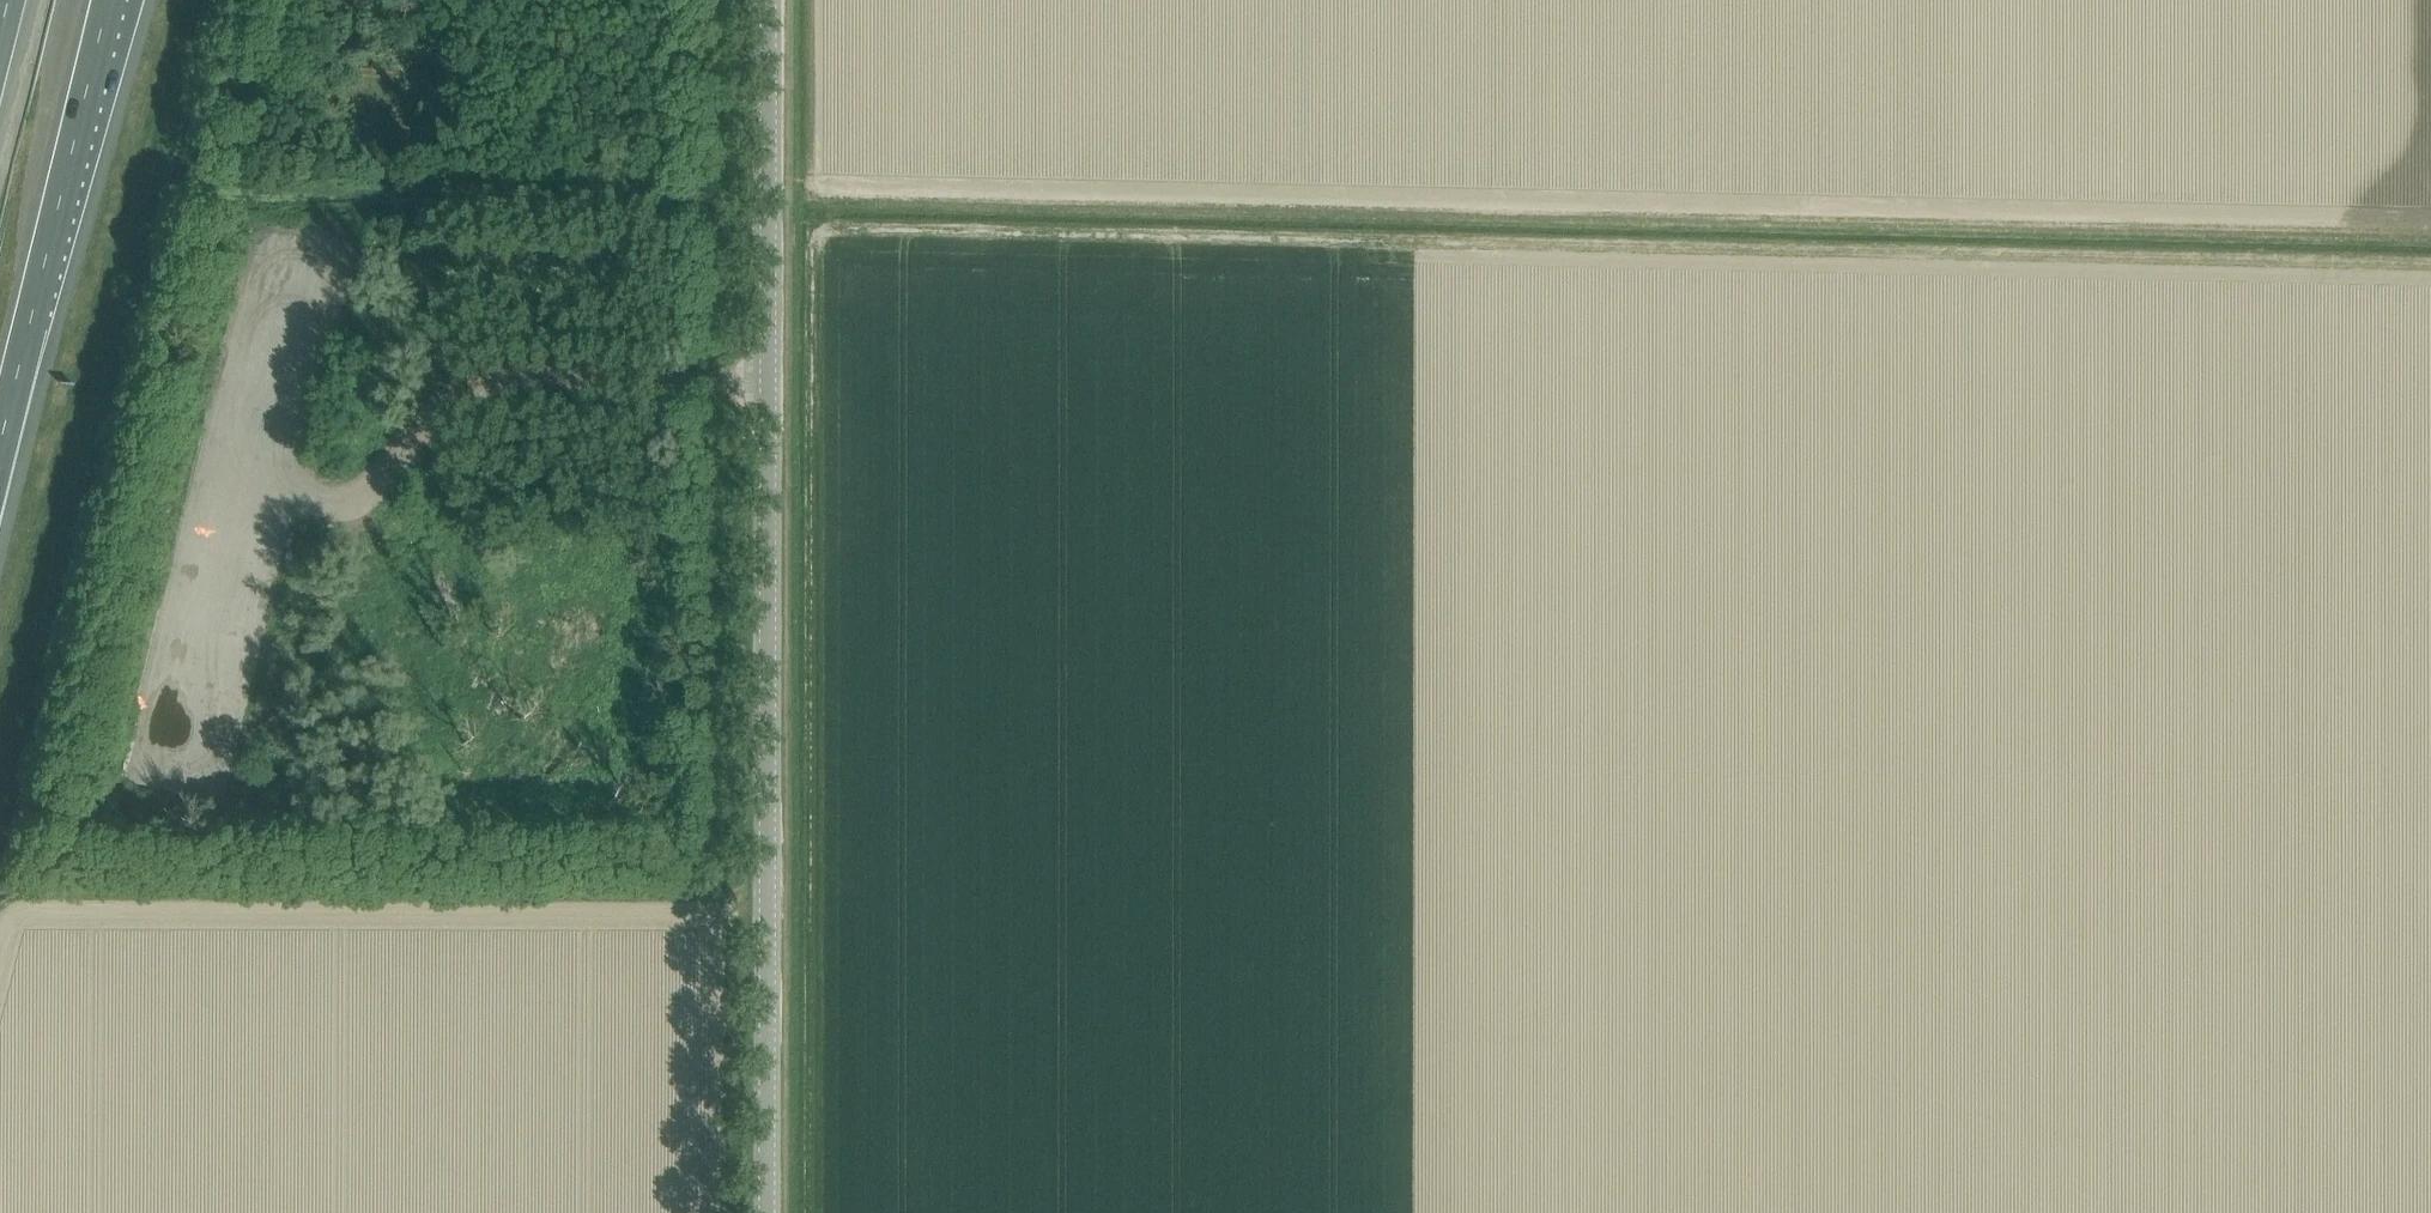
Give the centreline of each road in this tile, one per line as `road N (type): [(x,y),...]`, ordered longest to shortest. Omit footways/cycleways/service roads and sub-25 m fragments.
road 1 (unclassified): [(766,1212),(768,0)]
road 2 (motorway): [(0,439),(107,0)]

